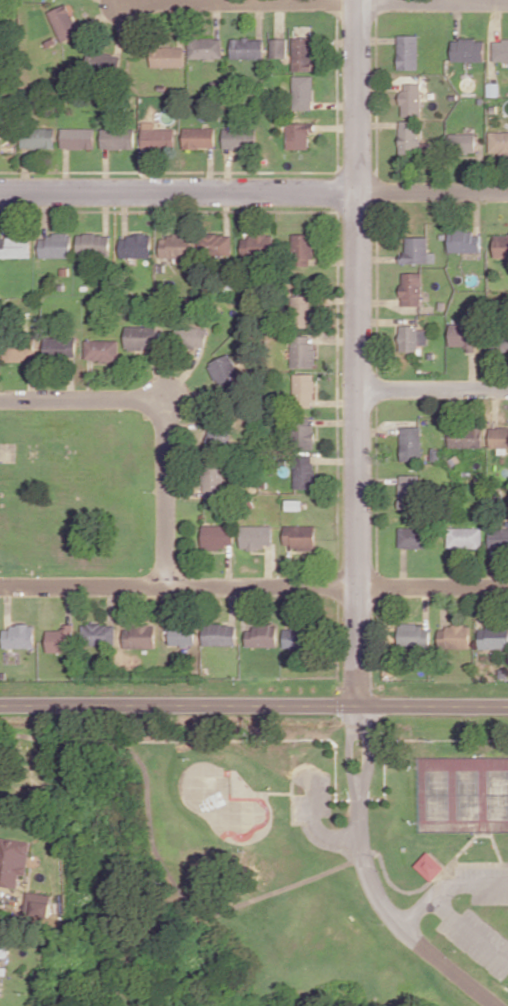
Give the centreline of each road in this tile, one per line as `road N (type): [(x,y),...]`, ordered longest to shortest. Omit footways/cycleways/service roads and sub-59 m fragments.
road 1 (residential): [(359,0),(358,705)]
road 2 (tertiary): [(0,705),(507,706)]
road 3 (residential): [(507,193),(0,193)]
road 4 (residential): [(499,1005),(421,945),(372,888),(359,844),(358,705)]
road 5 (residential): [(0,399),(136,399),(160,412),(169,429),(168,586)]
road 6 (residential): [(168,586),(507,588)]
road 7 (residential): [(359,1),(126,2)]
road 8 (residential): [(168,586),(0,586)]
road 9 (residential): [(507,2),(359,1)]
road 10 (residential): [(360,391),(507,391)]

